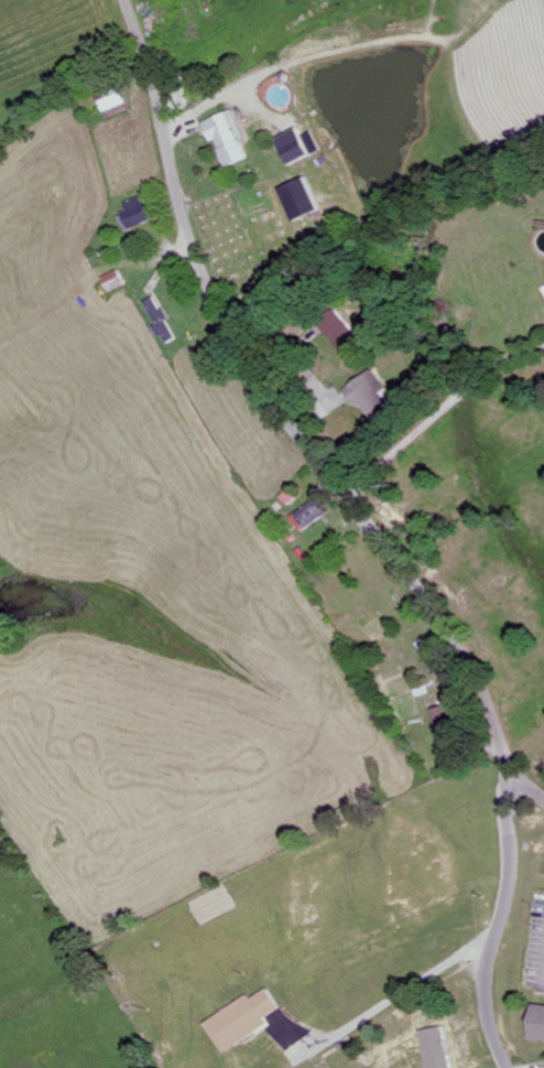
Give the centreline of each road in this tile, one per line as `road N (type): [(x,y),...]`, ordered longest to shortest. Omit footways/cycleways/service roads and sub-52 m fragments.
road 1 (residential): [(511,768),(502,727),(463,640),(270,392),(215,293),(128,0)]
road 2 (residential): [(510,1067),(489,991),(512,893),(511,768)]
road 3 (residential): [(358,505),(379,472),(496,365),(543,344)]

